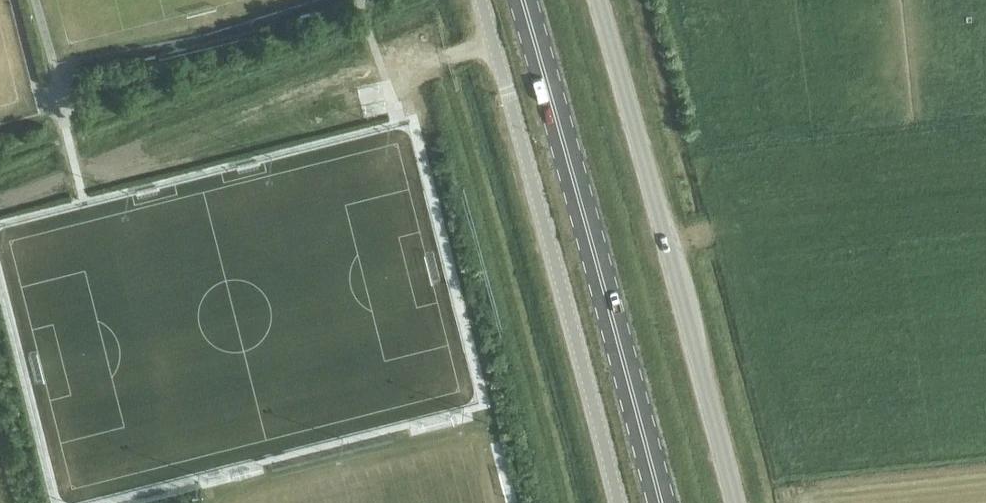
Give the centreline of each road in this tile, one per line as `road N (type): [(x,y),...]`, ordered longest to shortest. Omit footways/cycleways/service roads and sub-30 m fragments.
road 1 (unclassified): [(595,0),(736,502)]
road 2 (primary): [(523,0),(661,502)]
road 3 (unclassified): [(613,502),(477,0)]

